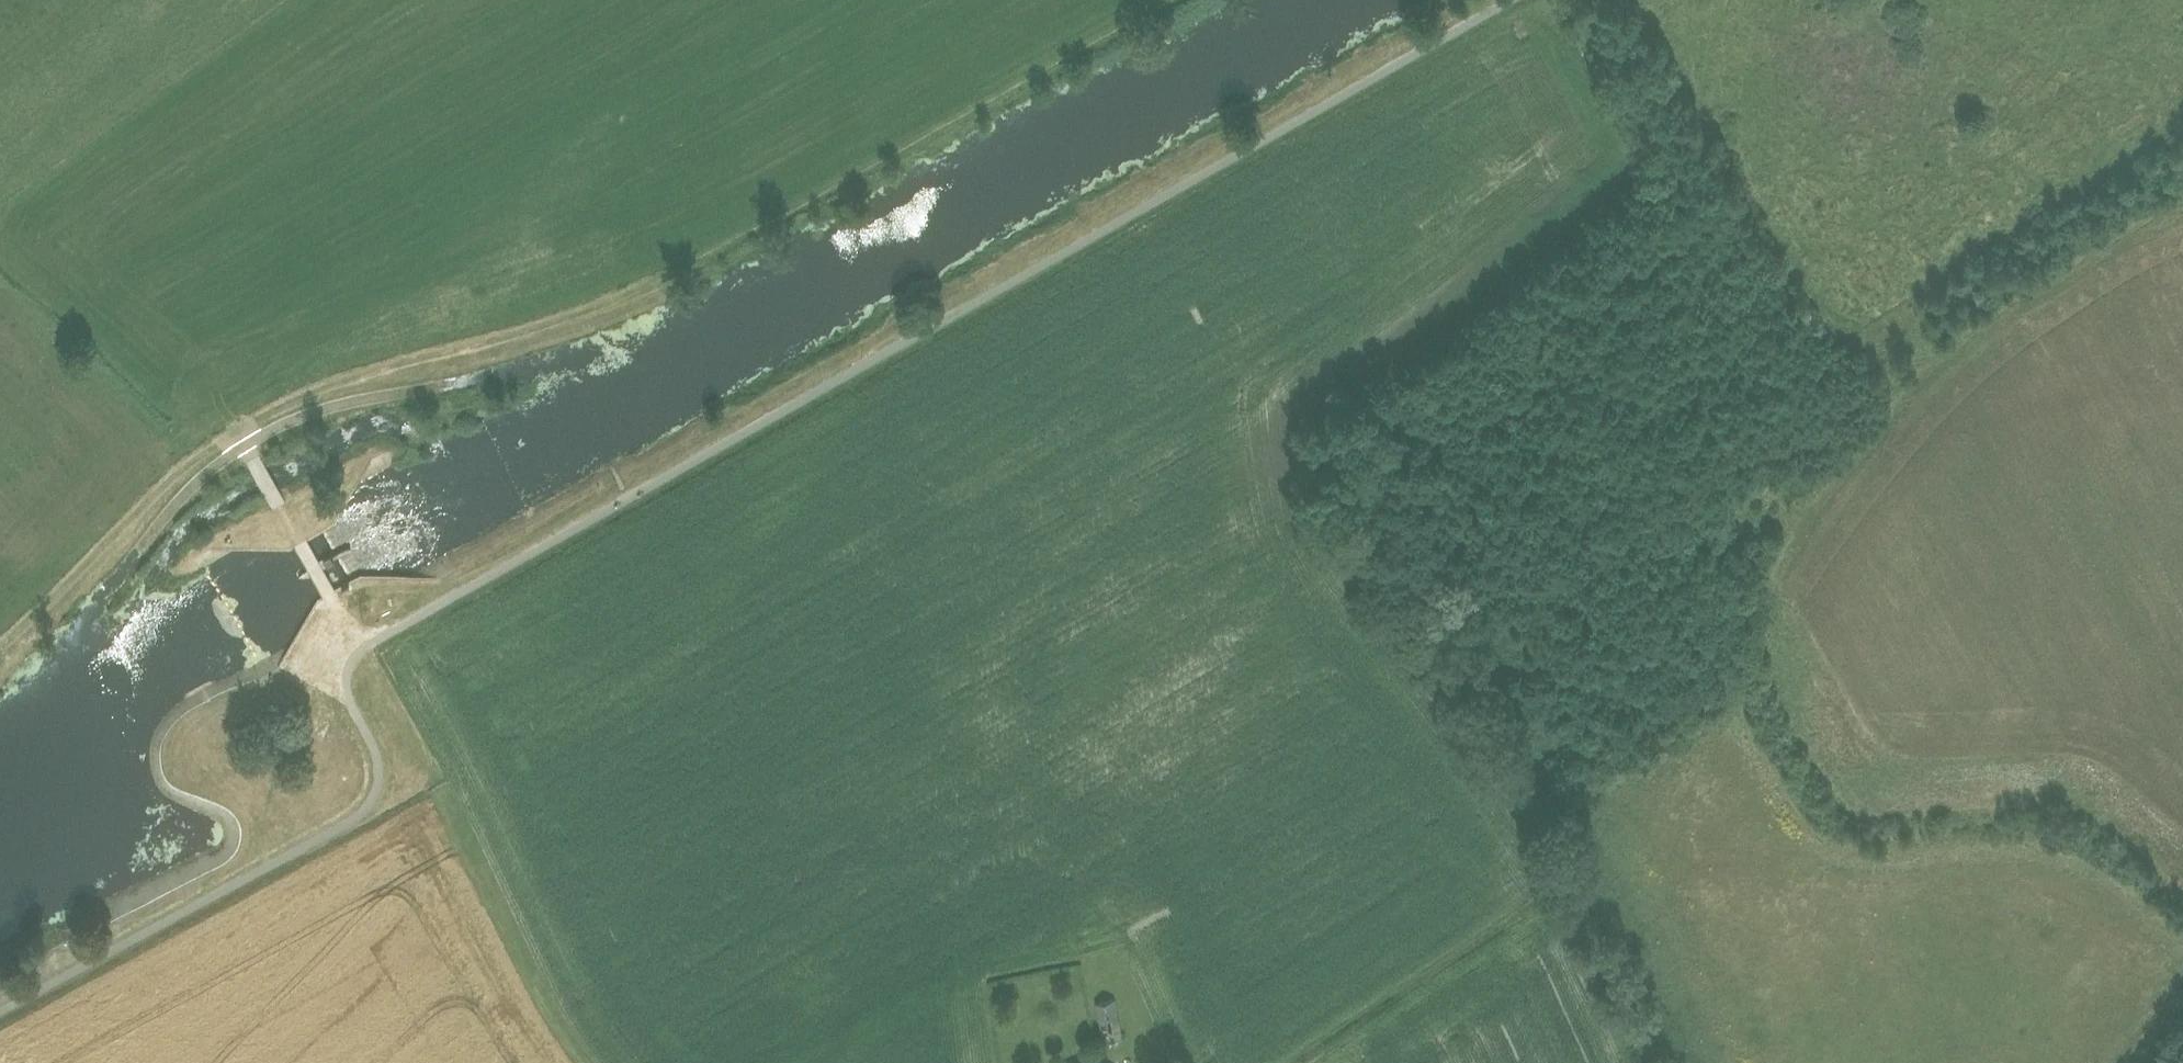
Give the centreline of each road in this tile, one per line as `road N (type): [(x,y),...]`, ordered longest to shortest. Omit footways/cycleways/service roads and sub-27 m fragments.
road 1 (track): [(364,647),(441,785),(536,986),(585,1062)]

